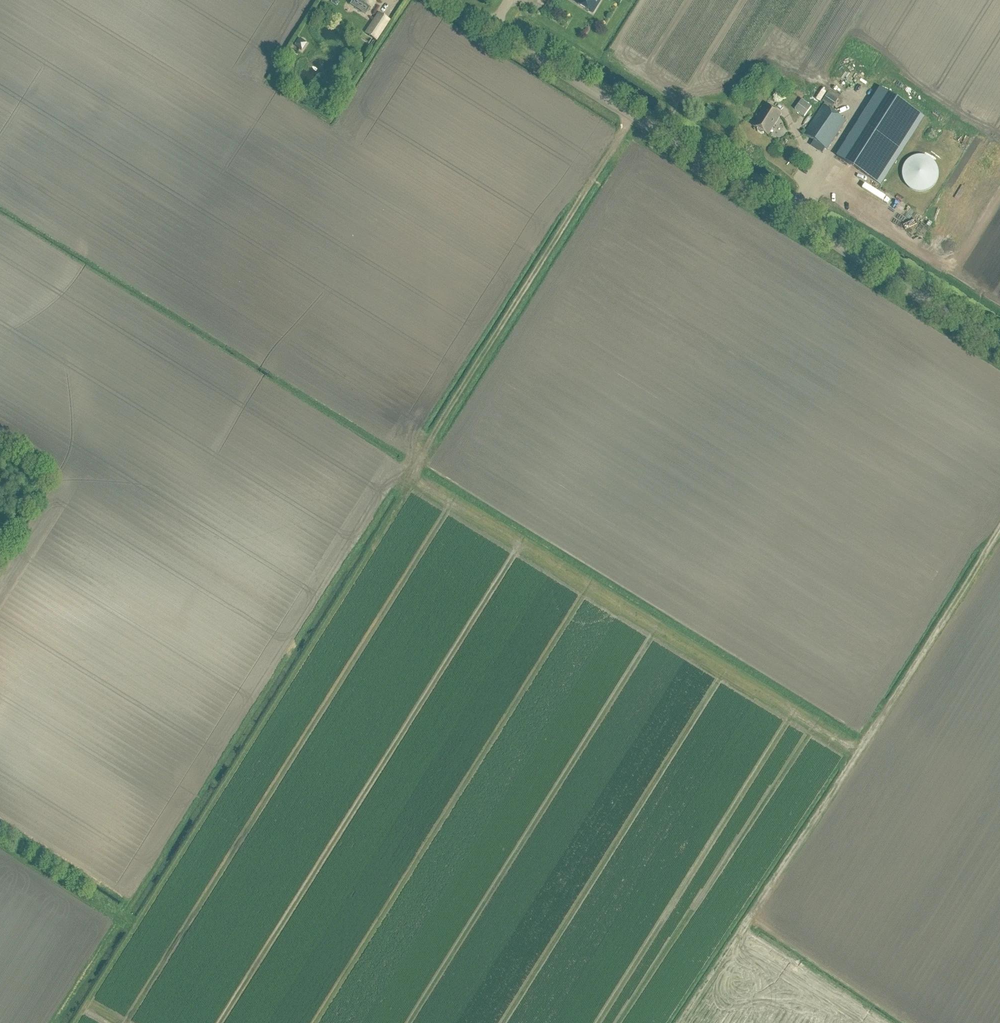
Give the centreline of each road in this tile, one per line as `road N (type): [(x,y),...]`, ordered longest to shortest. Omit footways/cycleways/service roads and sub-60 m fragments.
road 1 (track): [(632,117),(52,1022)]
road 2 (unclassified): [(999,349),(446,0)]
road 3 (track): [(114,923),(0,847)]

